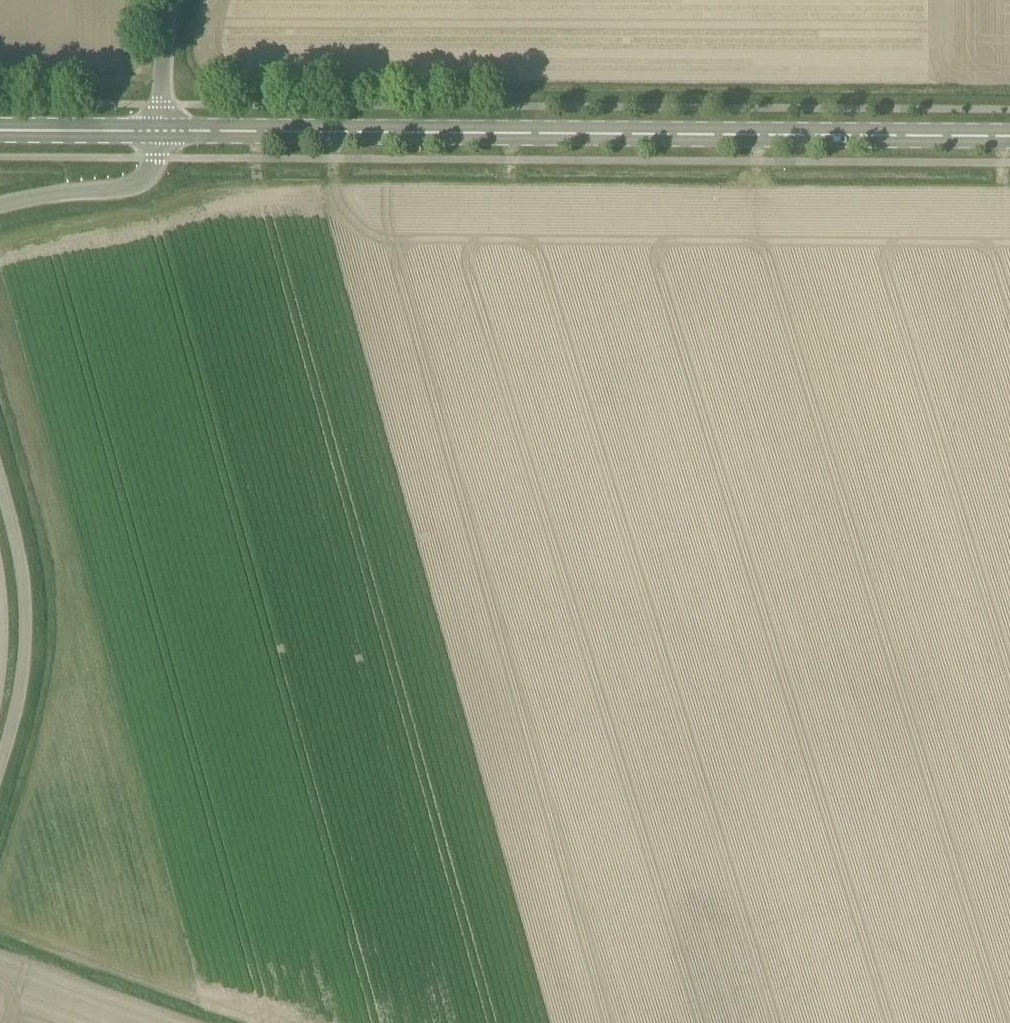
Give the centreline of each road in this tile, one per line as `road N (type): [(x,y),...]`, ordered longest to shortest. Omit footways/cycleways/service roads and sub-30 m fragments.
road 1 (secondary): [(159,131),(1009,135)]
road 2 (unclassified): [(0,766),(26,685),(21,564),(0,488)]
road 3 (unclassified): [(0,206),(55,193),(128,190),(149,177),(159,131)]
road 4 (secondary): [(159,131),(0,130)]
road 5 (unclassified): [(159,131),(169,0)]

